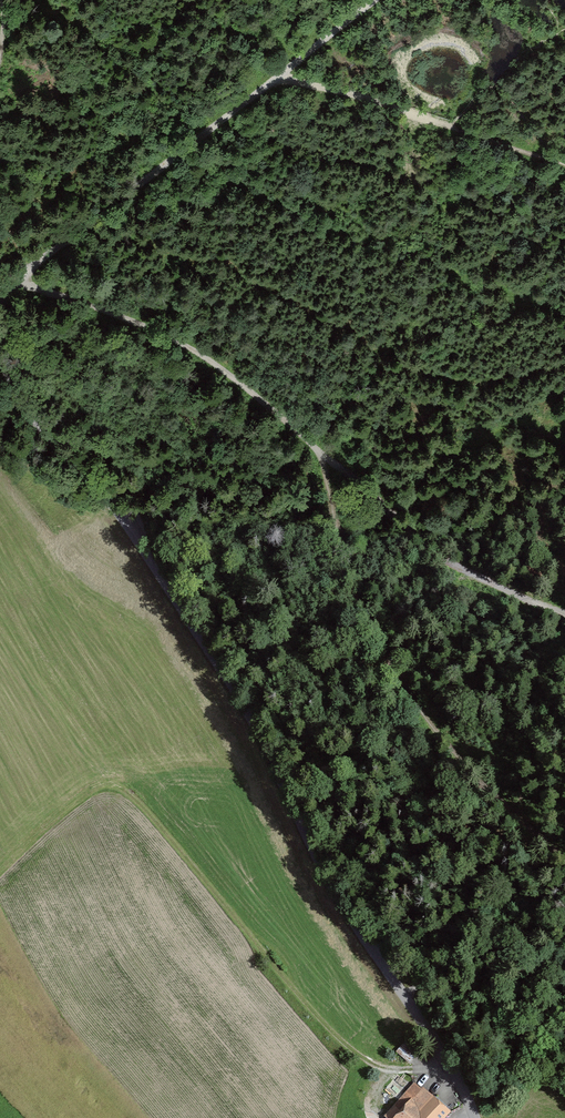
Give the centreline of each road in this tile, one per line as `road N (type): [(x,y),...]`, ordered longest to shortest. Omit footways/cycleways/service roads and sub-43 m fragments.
road 1 (unclassified): [(0,357),(31,411),(128,528),(316,851),(450,1056),(472,1117)]
road 2 (track): [(564,852),(408,691),(359,586),(313,445)]
road 3 (track): [(17,280),(375,0)]
road 4 (track): [(313,445),(211,362),(154,330),(17,280),(0,304)]
road 5 (track): [(313,445),(431,547),(564,613)]
road 6 (track): [(281,75),(564,165)]
road 7 (track): [(564,1079),(452,1007),(409,990)]

